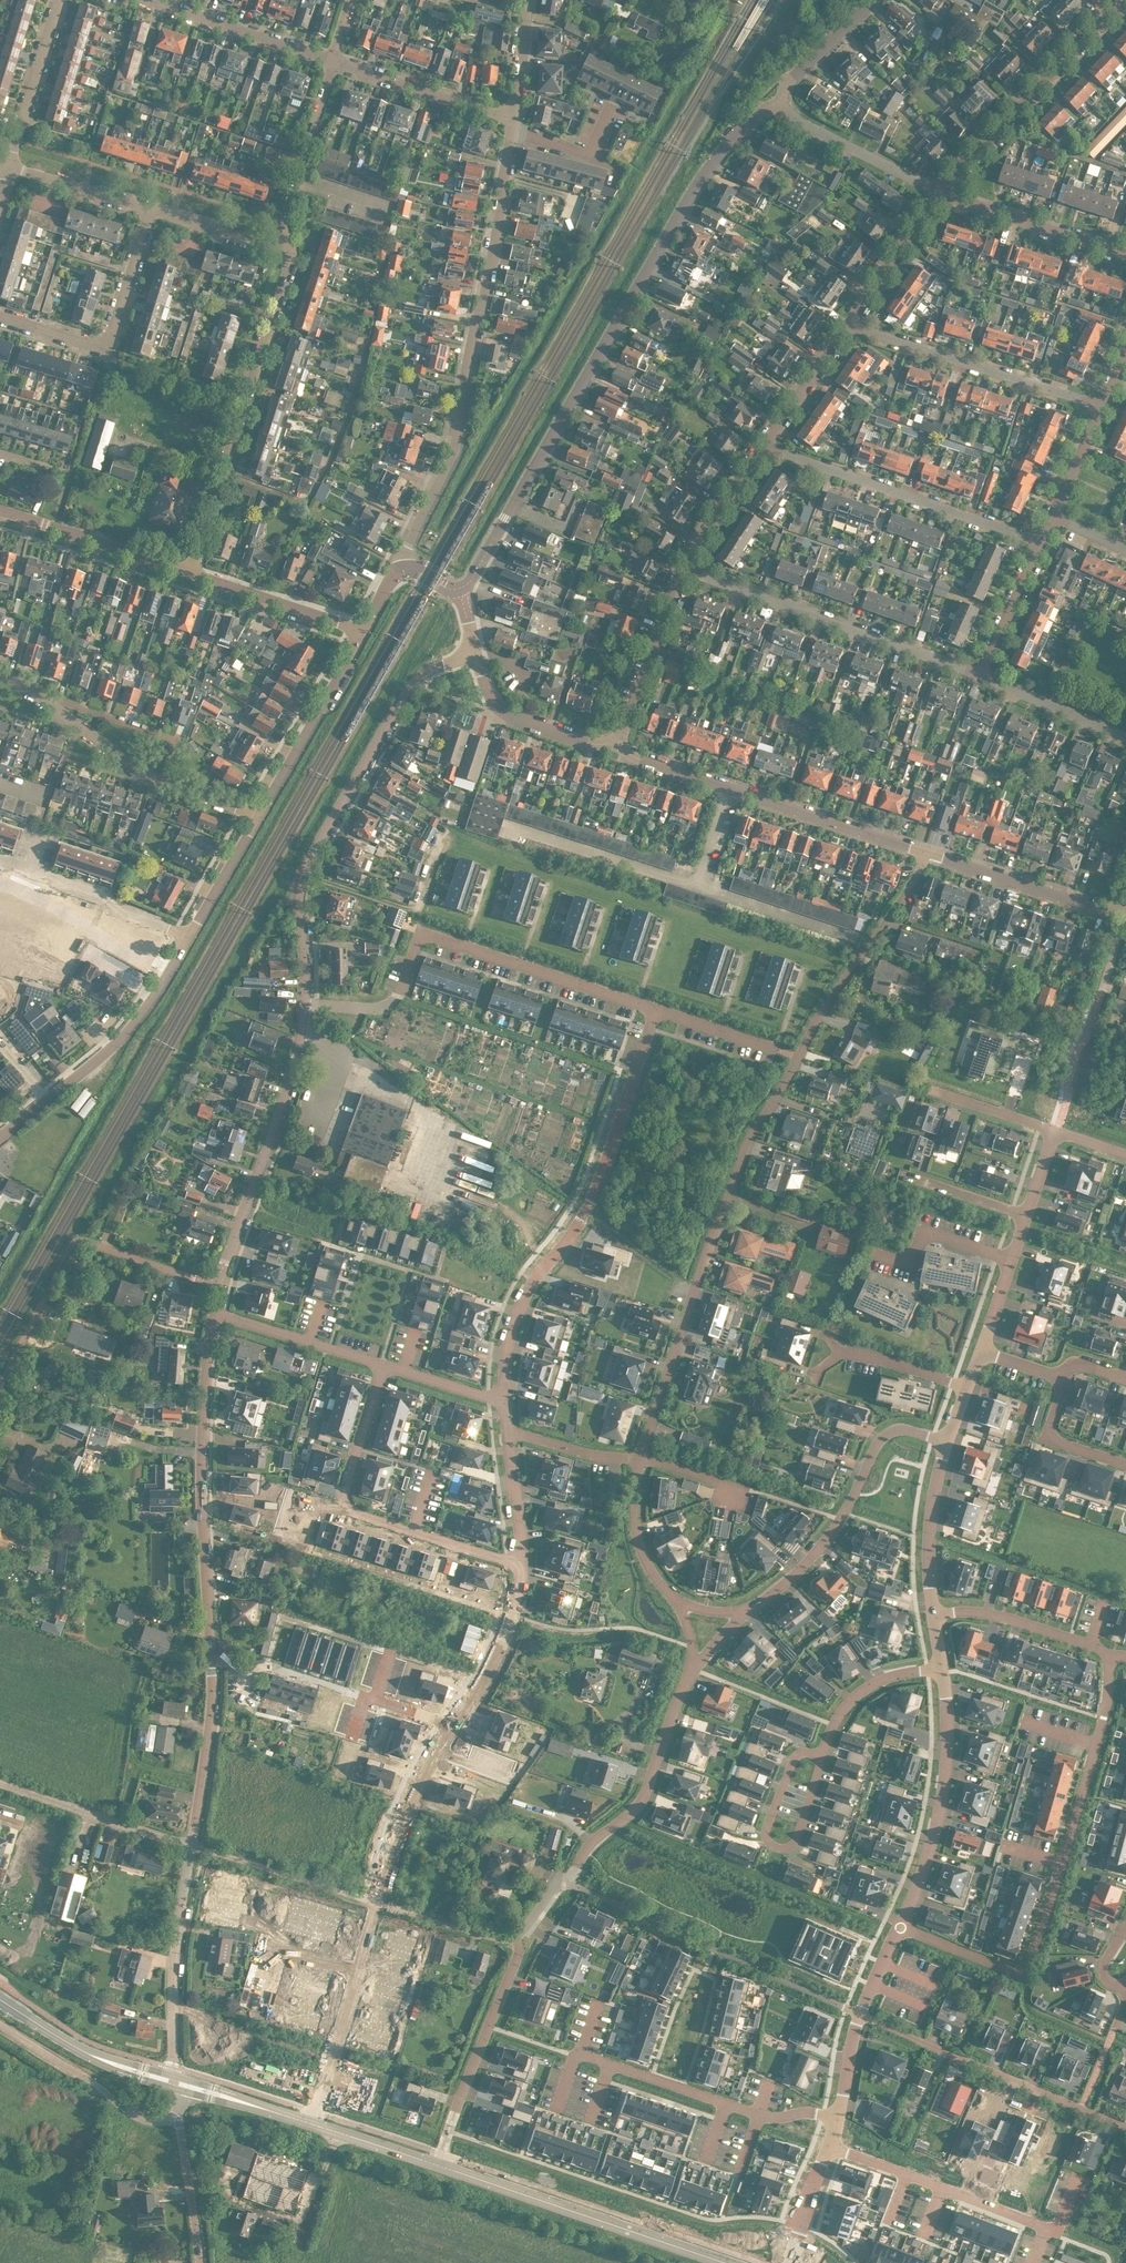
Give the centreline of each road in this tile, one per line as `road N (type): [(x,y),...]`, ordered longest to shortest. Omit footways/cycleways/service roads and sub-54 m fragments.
road 1 (residential): [(639,1459),(751,1132),(926,856)]
road 2 (residential): [(459,588),(695,187),(772,101)]
road 3 (residential): [(189,1846),(211,1694),(201,1470),(212,1313)]
road 4 (residential): [(1108,1654),(1102,1728),(1020,1976),(898,1926)]
road 5 (unclassified): [(403,568),(459,427),(514,129)]
road 6 (residential): [(303,1001),(300,885),(313,848),(404,692),(425,671),(475,653)]
road 7 (residential): [(654,1008),(418,932),(392,1001),(303,1001)]
road 8 (residential): [(381,1649),(278,1614),(266,1664),(454,1725)]
road 9 (residential): [(189,571),(285,270),(281,232)]
road 10 (residential): [(382,1365),(344,1487),(346,1506),(520,1565)]
road 11 (residential): [(926,856),(614,751)]
road 12 (residential): [(981,676),(681,569)]
road 13 (tertiary): [(729,2262),(435,2163)]
road 14 (residential): [(0,1387),(76,1247),(216,1282)]
road 15 (residential): [(216,1282),(290,1077),(303,1001)]
road 16 (residential): [(1041,543),(766,443)]
road 17 (residential): [(746,1610),(827,1537),(882,1435),(904,1429),(946,1443)]
road 18 (residential): [(654,1008),(592,1190),(537,1273)]
road 19 (residential): [(573,2053),(757,2113),(841,2118)]
road 20 (residential): [(1101,410),(847,322)]
road 21 (residential): [(942,1667),(943,1797),(898,1926)]
road 22 (residential): [(938,192),(1112,0)]
road 23 (residential): [(562,1879),(640,1801),(692,1668)]
road 24 (residential): [(152,210),(106,343),(90,346),(0,318)]
road 25 (residential): [(1066,2234),(833,2147)]
road 26 (residential): [(511,1936),(515,1959),(435,2163)]
road 27 (residential): [(310,2122),(375,1901)]
road 28 (residential): [(172,2066),(189,1846)]
road 29 (residential): [(822,1757),(796,1836),(776,1846),(767,1823),(794,1757),(808,1752)]
road 30 (residential): [(256,817),(362,631)]
road 31 (residential): [(1125,917),(926,856)]
road 32 (unclassified): [(332,64),(135,0)]
road 33 (unclassified): [(0,2024),(133,2114),(178,2120)]
road 34 (residential): [(898,1926),(854,2027),(841,2118)]
road 35 (residential): [(189,1846),(0,1782)]
road 36 (residential): [(189,571),(0,509)]
road 37 (residential): [(1125,257),(938,192)]
road 38 (residential): [(375,1901),(189,1846)]
road 39 (residential): [(614,751),(681,569)]
road 40 (residential): [(375,1901),(410,1800),(454,1725)]
road 41 (unclassified): [(516,118),(332,64)]
road 42 (residential): [(938,192),(772,101)]
road 43 (residential): [(362,631),(189,571)]
road 44 (residential): [(1108,1654),(996,1614),(933,1604)]
road 45 (residential): [(614,751),(504,712),(475,653)]
road 46 (residential): [(167,971),(256,817)]
road 47 (residential): [(212,1313),(382,1365)]
road 48 (residential): [(51,705),(57,698),(174,738),(163,780)]
road 49 (residential): [(281,232),(332,64)]
road 50 (residential): [(454,1725),(514,1614),(520,1565)]
road 51 (residential): [(49,1097),(121,1036),(167,971)]
road 52 (residential): [(6,163),(57,0)]
road 53 (residential): [(24,891),(167,971)]
road 54 (residential): [(946,1443),(928,1523),(933,1604)]
road 55 (residential): [(942,1667),(887,1677),(857,1694),(822,1757)]
road 56 (residential): [(847,322),(938,192)]
road 57 (residential): [(1011,1260),(923,1231),(912,1263),(882,1253)]
road 58 (residential): [(1125,735),(981,676)]
road 59 (residential): [(152,210),(6,163)]
road 60 (residential): [(639,1459),(640,1547),(676,1600)]
road 61 (residential): [(681,569),(766,443)]
road 62 (residential): [(1064,1375),(1044,1435),(1125,1463)]
road 63 (residential): [(981,676),(1041,543)]
road 64 (residential): [(766,443),(847,322)]
road 65 (residential): [(772,101),(874,0)]
road 66 (unclassified): [(199,2262),(178,2120)]
road 67 (residential): [(511,1936),(375,1901)]
road 68 (residential): [(520,1565),(507,1428)]
road 69 (residential): [(281,232),(260,243),(152,210)]
road 70 (residential): [(507,1428),(639,1459)]
road 71 (residential): [(503,1402),(510,1332),(537,1273)]
road 72 (residential): [(163,780),(51,705)]
road 73 (residential): [(902,1172),(1027,1214)]
road 74 (tertiary): [(435,2163),(310,2122)]
road 75 (residential): [(966,1388),(902,1364),(840,1354)]
road 76 (residential): [(933,1088),(1055,1129)]
road 77 (residential): [(776,1048),(654,1008)]
road 78 (tertiary): [(111,2062),(0,2001)]
road 79 (residential): [(382,1365),(503,1402)]
road 80 (residential): [(833,2147),(791,2262)]

